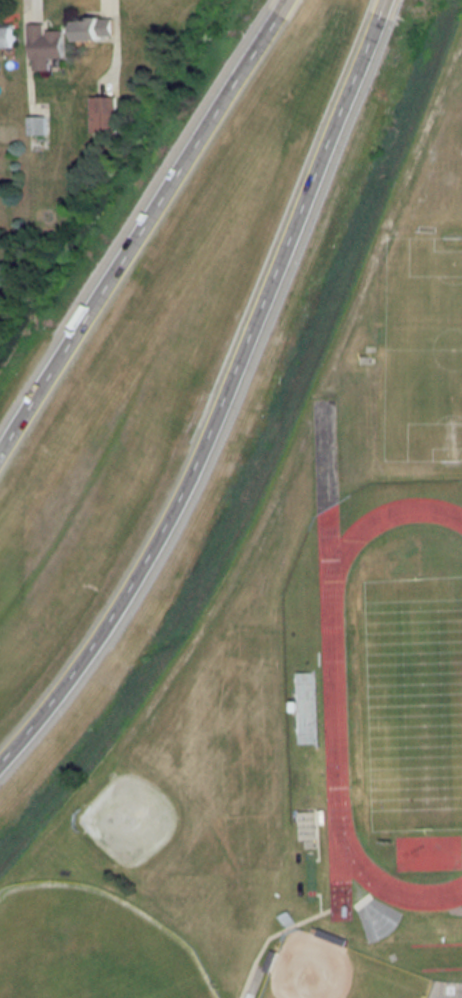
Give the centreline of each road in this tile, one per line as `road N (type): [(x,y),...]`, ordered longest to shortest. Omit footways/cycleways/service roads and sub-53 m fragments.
road 1 (motorway): [(0,761),(91,643),(176,502),(386,0)]
road 2 (motorway): [(287,0),(0,452)]

